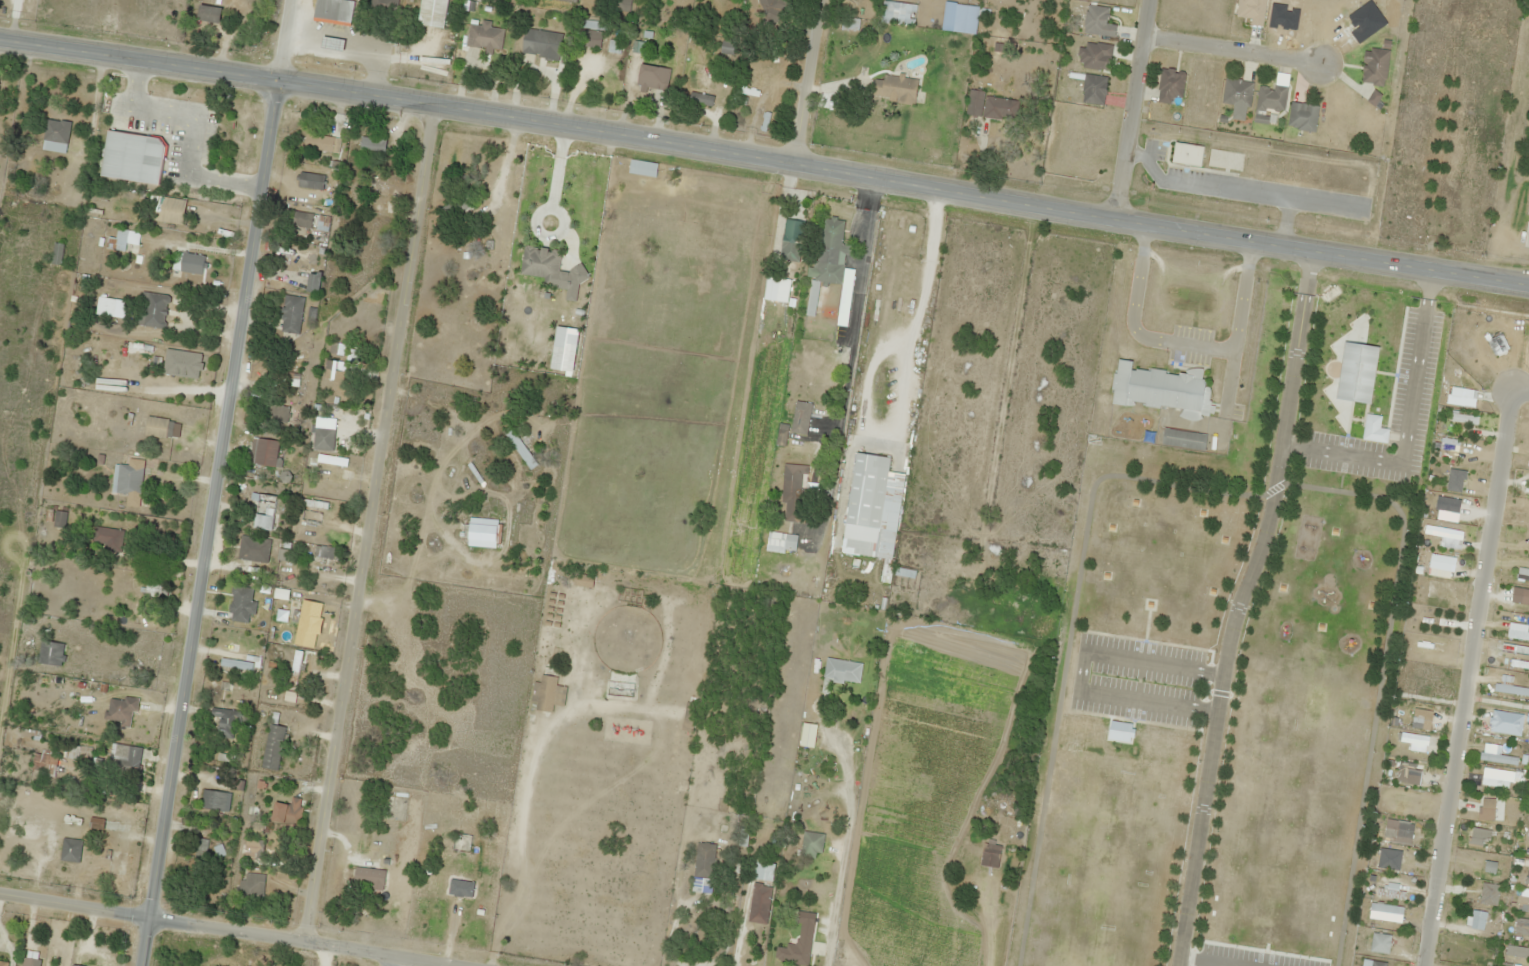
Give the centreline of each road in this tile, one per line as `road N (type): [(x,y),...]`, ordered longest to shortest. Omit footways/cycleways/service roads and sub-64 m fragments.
road 1 (secondary): [(1528,284),(0,38)]
road 2 (tertiary): [(138,965),(285,81)]
road 3 (residential): [(437,103),(304,943)]
road 4 (residential): [(1308,249),(1269,516),(1234,603),(1219,672),(1175,965)]
road 5 (residential): [(1423,965),(1510,394),(1528,391)]
road 6 (residential): [(0,894),(441,965)]
road 7 (residential): [(1113,219),(1146,0)]
road 8 (residential): [(1317,63),(1141,36)]
road 9 (residential): [(790,164),(815,0)]

